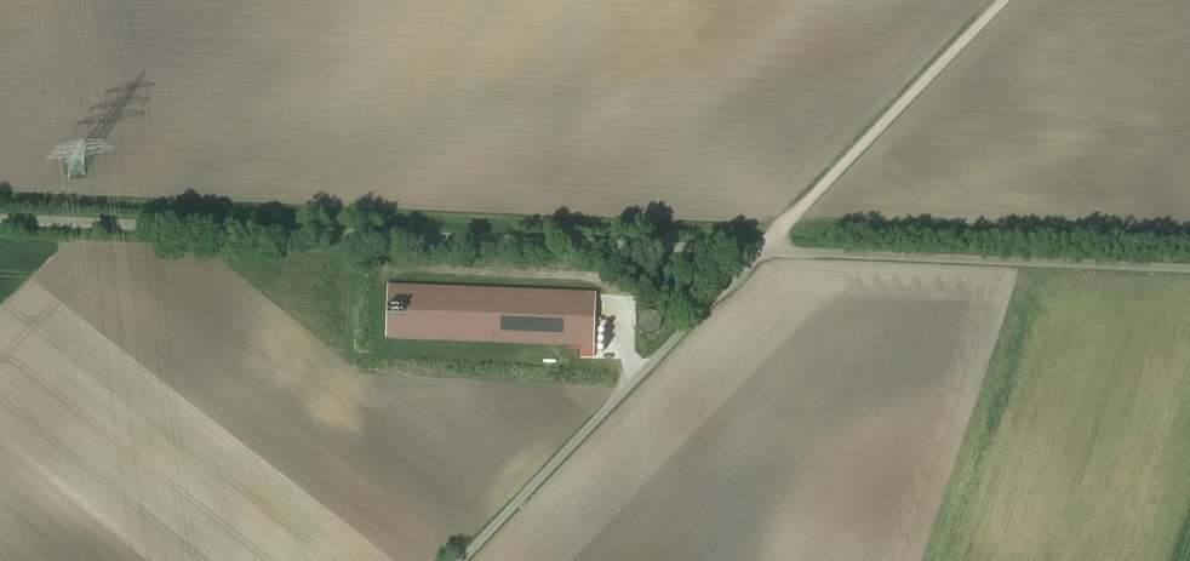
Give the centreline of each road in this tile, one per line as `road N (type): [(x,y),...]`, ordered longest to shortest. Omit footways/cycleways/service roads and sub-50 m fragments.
road 1 (unclassified): [(763,250),(0,219)]
road 2 (unclassified): [(462,560),(763,250)]
road 3 (unclassified): [(1189,269),(763,250)]
road 4 (track): [(763,250),(1002,0)]

